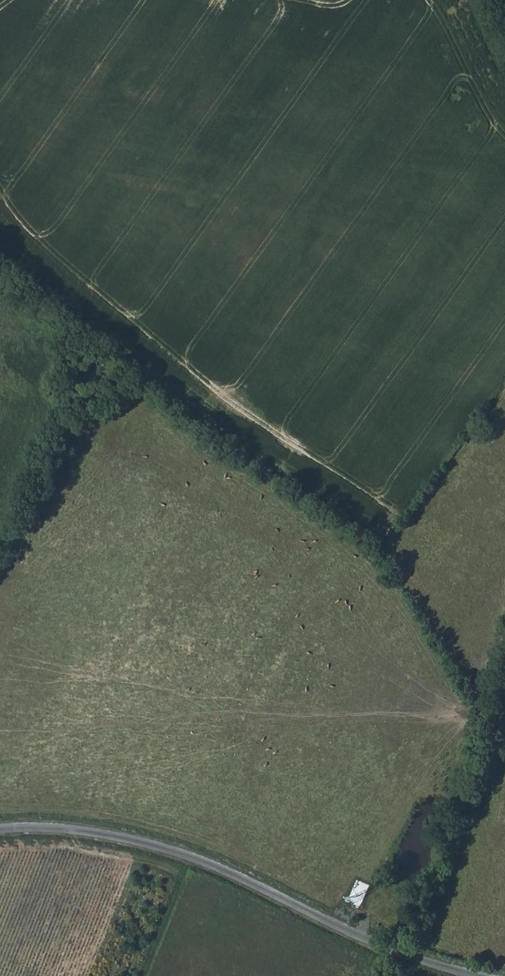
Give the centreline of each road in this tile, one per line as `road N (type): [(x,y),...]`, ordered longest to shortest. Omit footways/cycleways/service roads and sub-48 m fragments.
road 1 (unclassified): [(0,827),(64,828),(195,858),(398,952),(477,975)]

